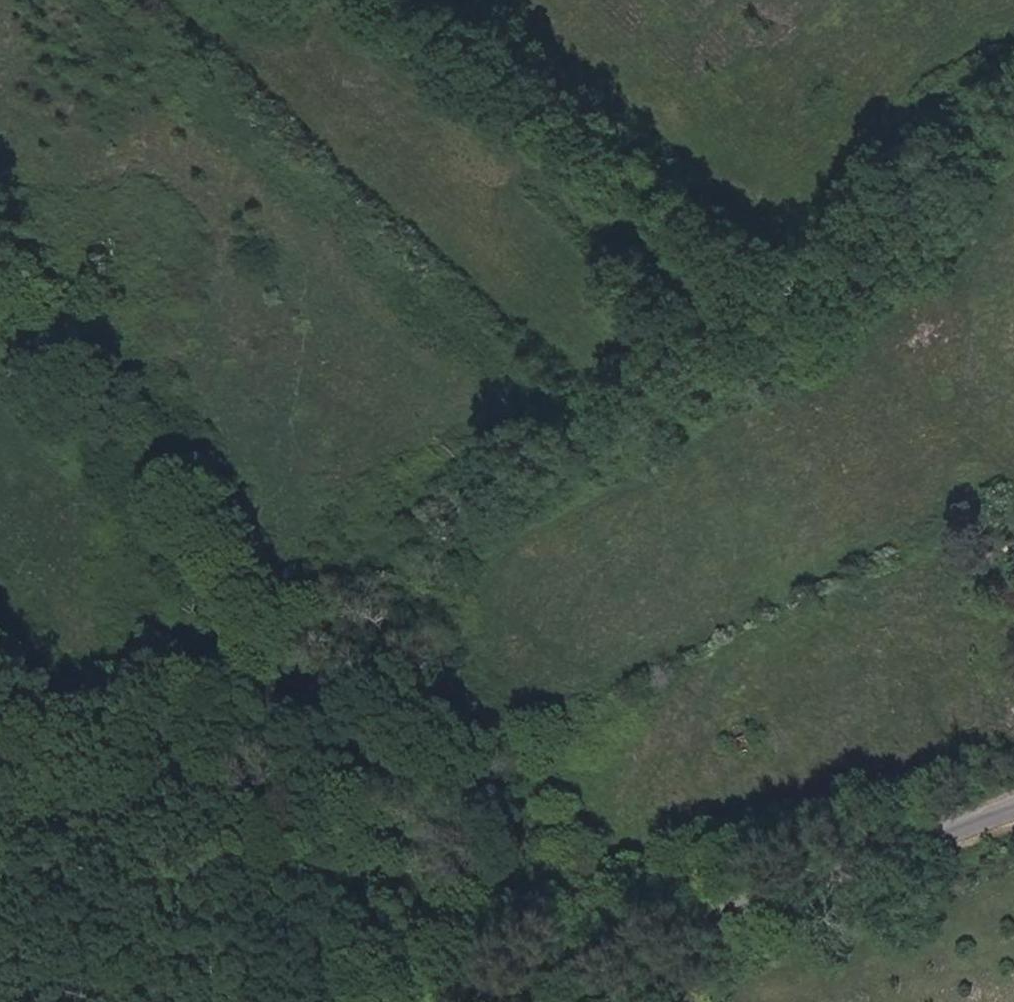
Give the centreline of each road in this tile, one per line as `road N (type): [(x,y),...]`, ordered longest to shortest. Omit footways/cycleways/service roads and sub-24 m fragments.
road 1 (unclassified): [(498,1001),(1013,810)]

